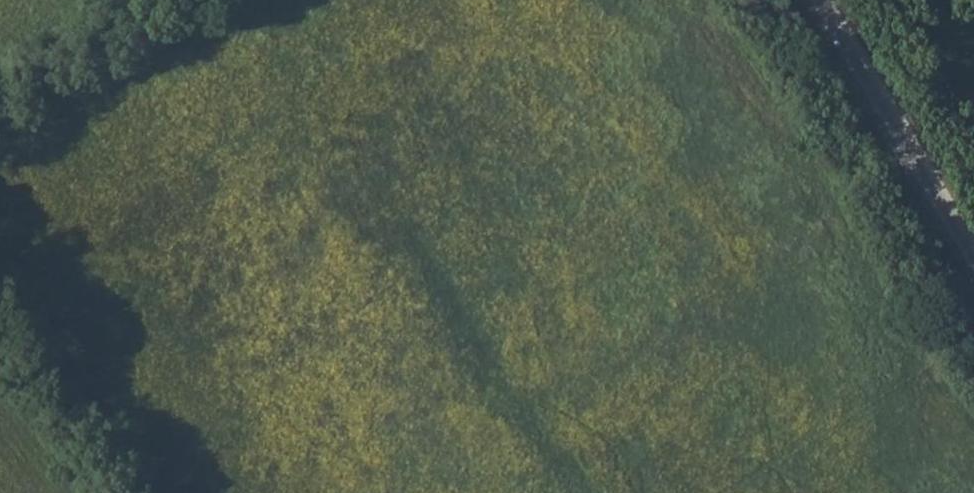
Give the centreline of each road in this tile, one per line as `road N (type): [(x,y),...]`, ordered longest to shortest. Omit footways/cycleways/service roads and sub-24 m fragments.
road 1 (residential): [(819,0),(973,264)]

